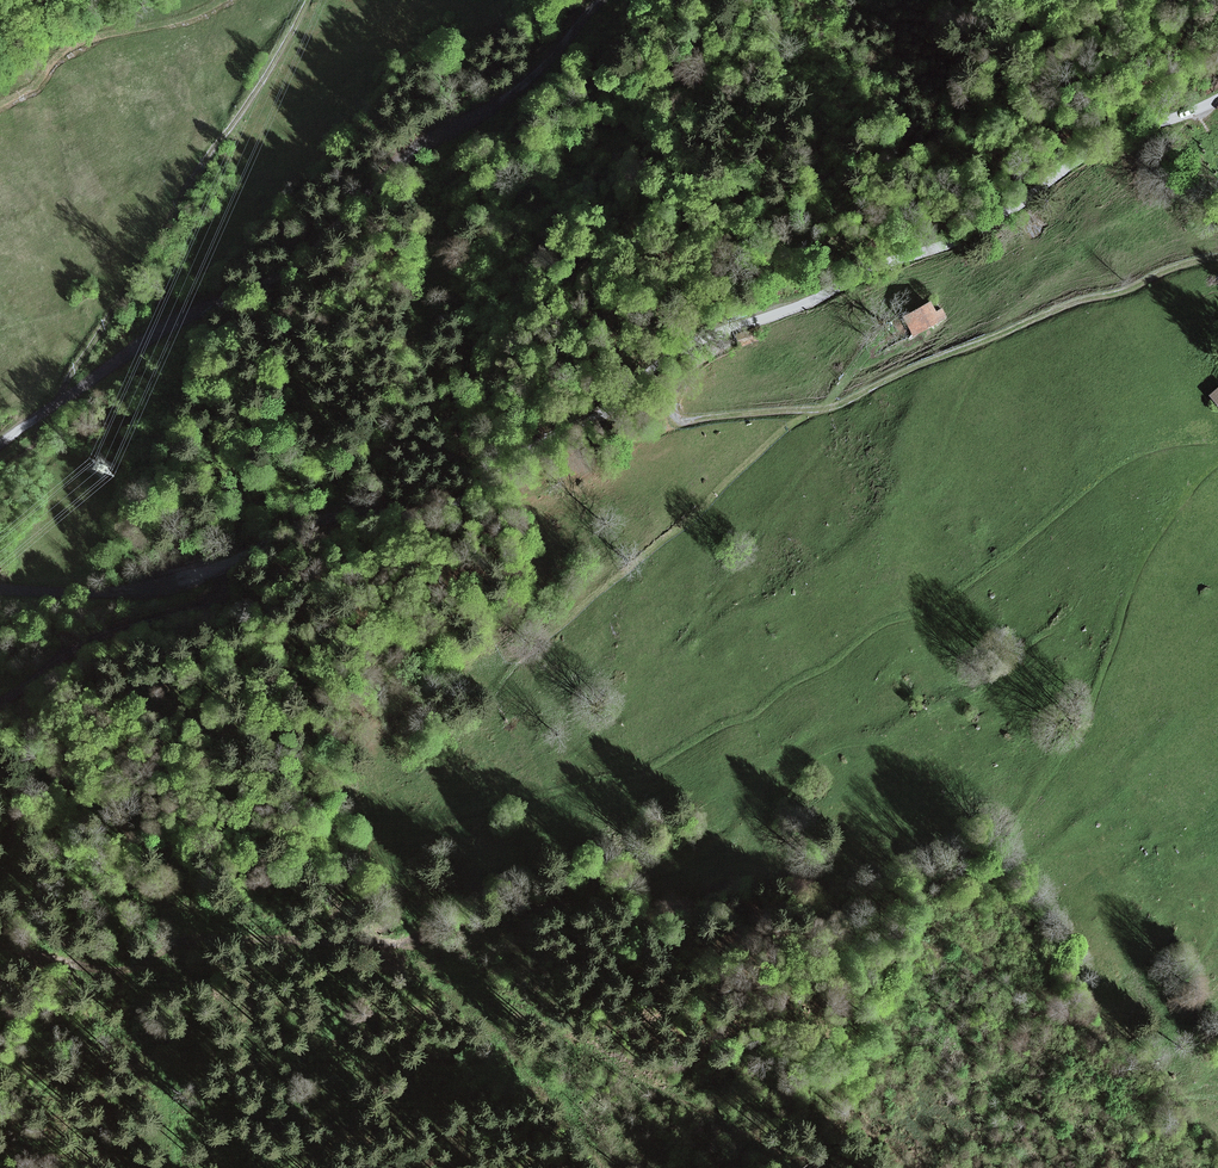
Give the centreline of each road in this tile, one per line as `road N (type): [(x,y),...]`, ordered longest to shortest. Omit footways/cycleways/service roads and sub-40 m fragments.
road 1 (tertiary): [(0,589),(150,589),(336,513),(458,499),(688,342),(964,234),(1099,138),(1217,98)]
road 2 (track): [(329,849),(383,842),(644,771),(748,716),(897,618),(946,601),(1126,464),(1217,437)]
road 3 (tertiary): [(603,0),(521,89),(397,168),(275,275),(143,338),(0,439)]
road 4 (track): [(434,754),(520,660),(779,431),(823,410)]
road 5 (track): [(59,402),(309,0)]
road 6 (track): [(1006,853),(1084,732),(1158,542),(1217,465)]
road 7 (track): [(0,948),(113,972),(142,965),(197,932),(418,944)]

